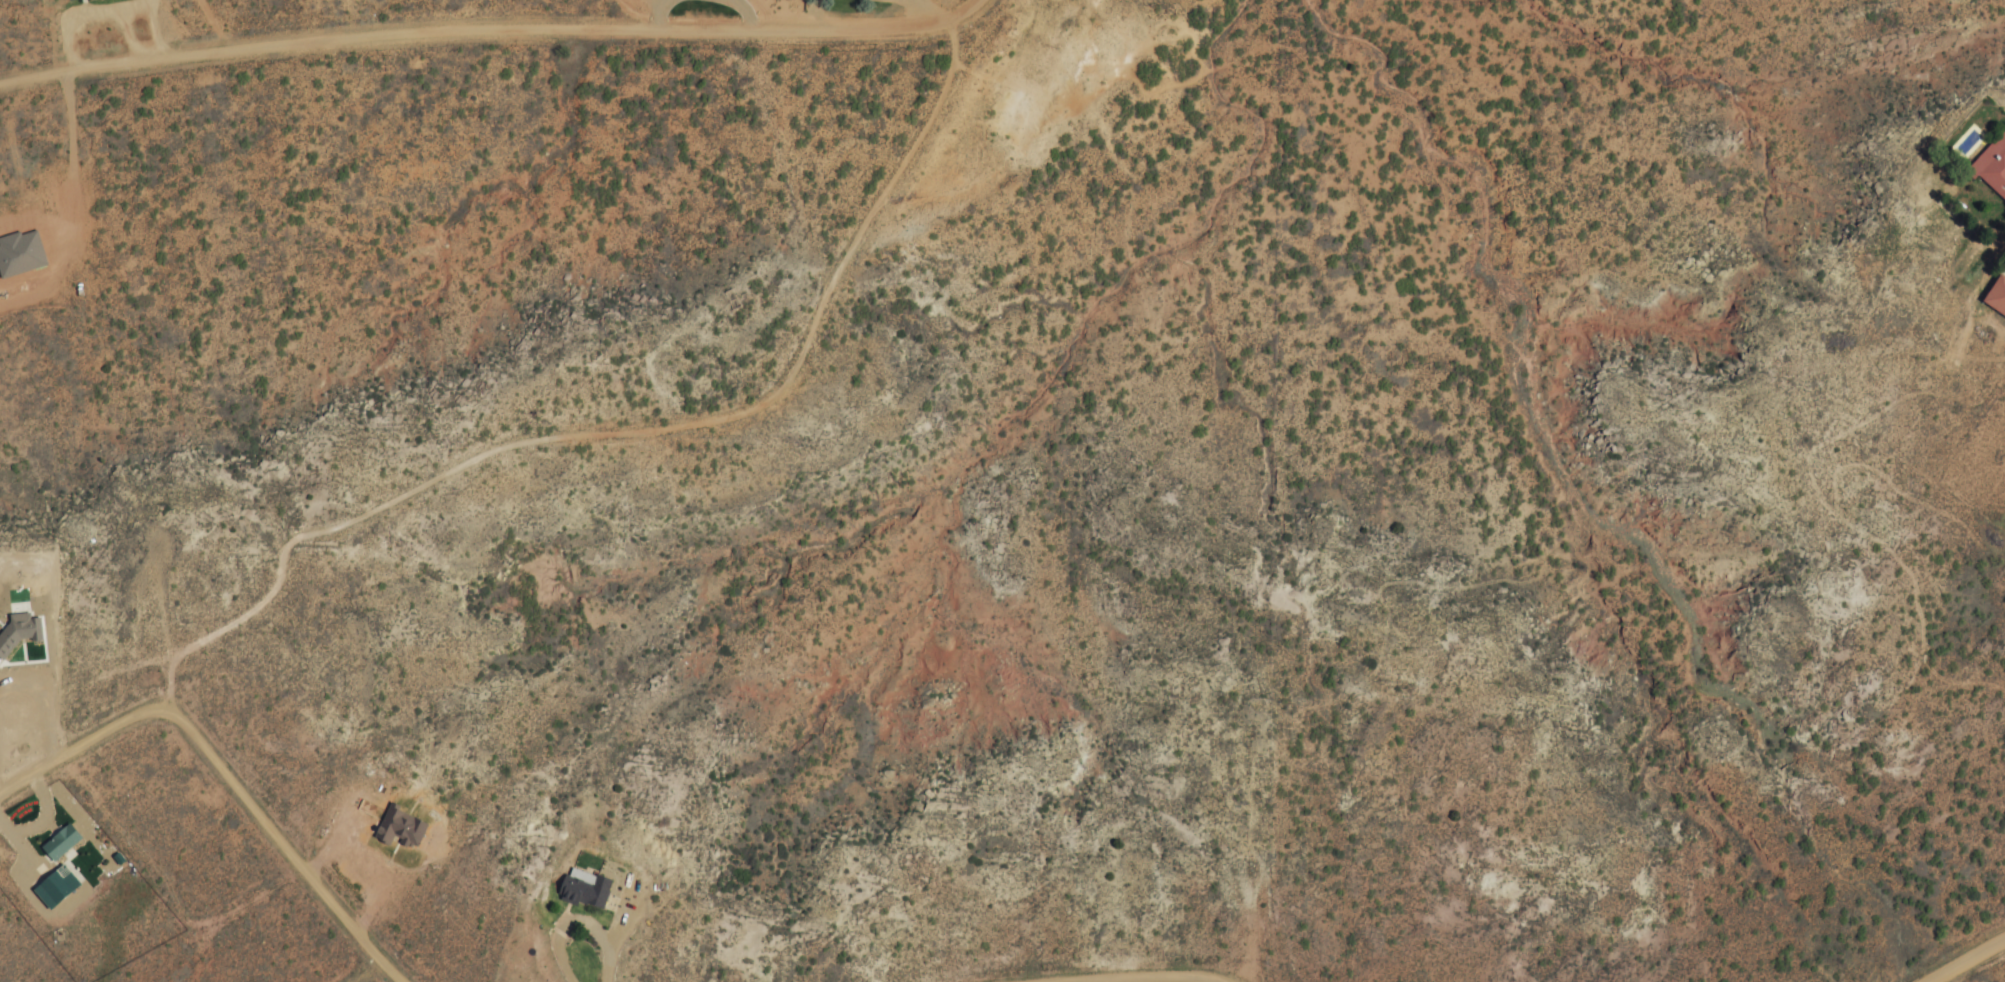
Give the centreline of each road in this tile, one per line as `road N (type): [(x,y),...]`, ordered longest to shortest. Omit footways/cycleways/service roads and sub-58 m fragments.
road 1 (residential): [(978,0),(918,26),(410,26),(0,87)]
road 2 (residential): [(406,981),(379,961),(164,706),(0,789)]
road 3 (residential): [(1223,981),(1053,981)]

